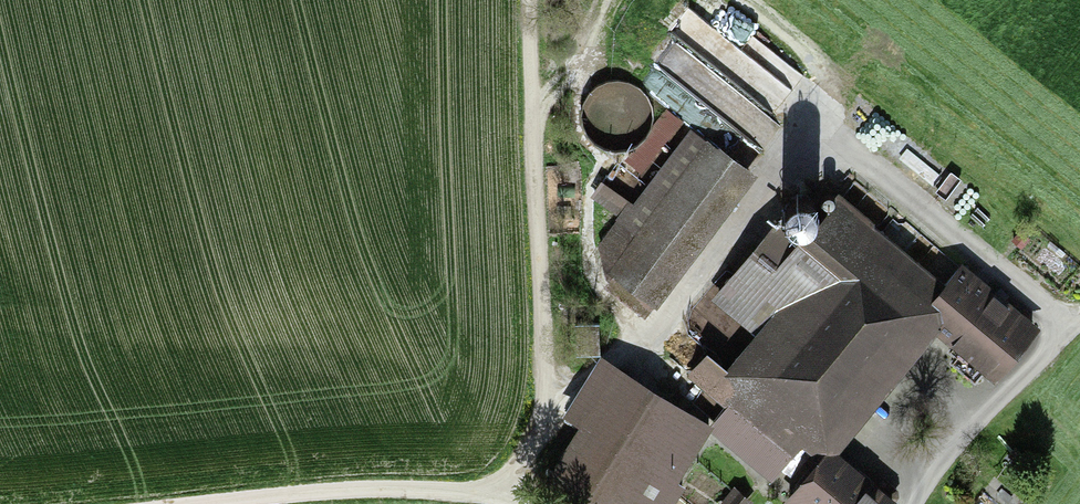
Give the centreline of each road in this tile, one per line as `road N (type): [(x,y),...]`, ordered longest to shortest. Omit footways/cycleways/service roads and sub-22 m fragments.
road 1 (track): [(533,0),(553,377),(514,493)]
road 2 (track): [(198,503),(371,485),(514,493)]
road 3 (track): [(1079,321),(989,413)]

